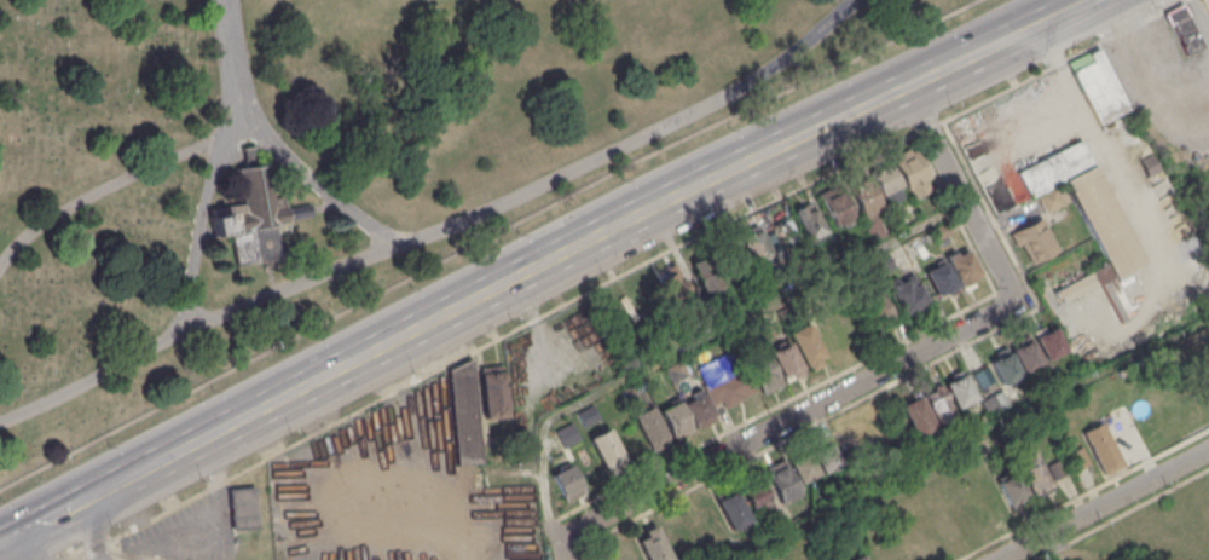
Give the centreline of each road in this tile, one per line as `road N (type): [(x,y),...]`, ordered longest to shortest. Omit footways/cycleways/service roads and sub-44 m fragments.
road 1 (primary): [(1029,28),(164,462)]
road 2 (residential): [(906,87),(1011,301),(568,533),(564,559)]
road 3 (residential): [(1208,451),(999,559)]
road 4 (primary): [(123,481),(0,545)]

